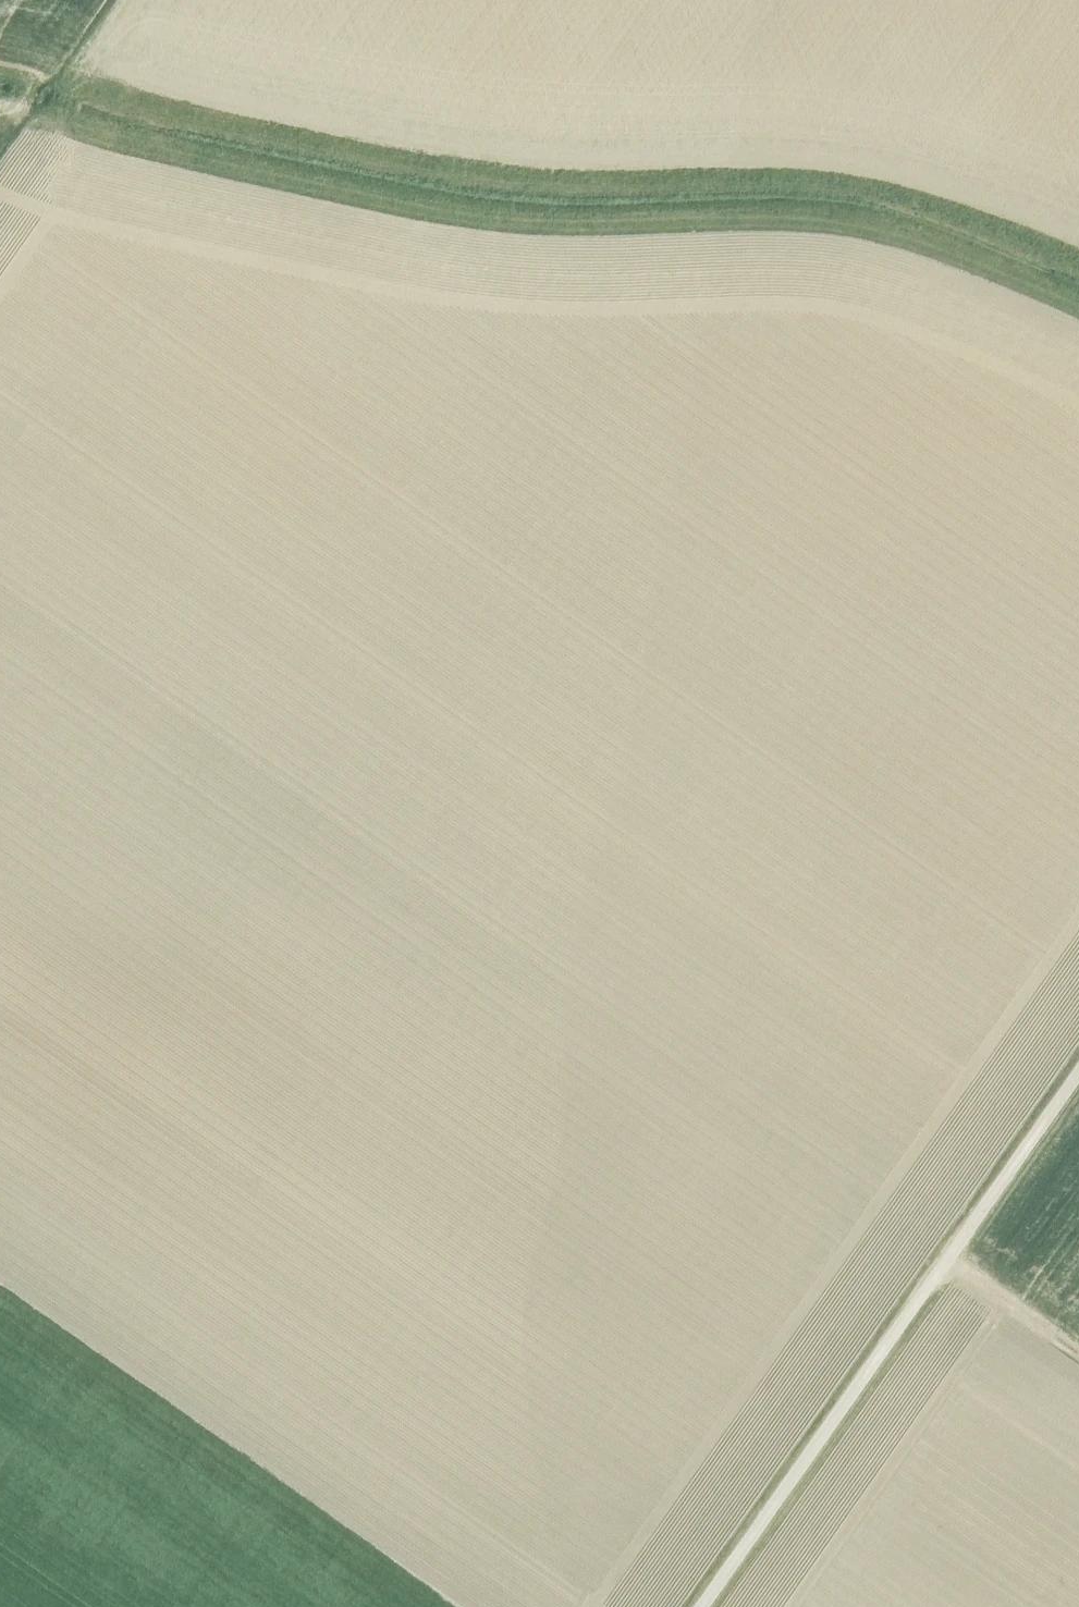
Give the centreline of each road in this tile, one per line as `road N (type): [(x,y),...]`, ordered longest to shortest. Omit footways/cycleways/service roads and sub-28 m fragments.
road 1 (unclassified): [(1078,1073),(703,1606)]
road 2 (track): [(947,1261),(1078,1354)]

